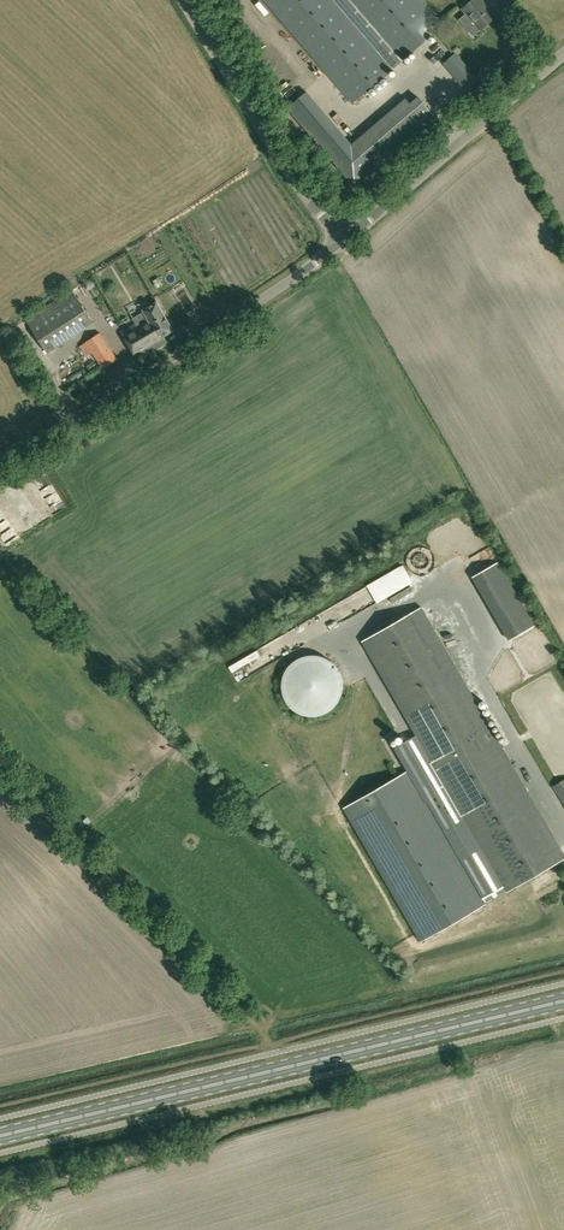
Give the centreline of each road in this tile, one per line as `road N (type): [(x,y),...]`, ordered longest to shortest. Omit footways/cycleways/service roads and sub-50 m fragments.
road 1 (primary): [(0,1141),(563,1007)]
road 2 (unclassified): [(0,459),(186,349),(343,240)]
road 3 (unclassified): [(343,240),(292,179),(182,0)]
road 4 (unclassified): [(343,240),(563,53)]

